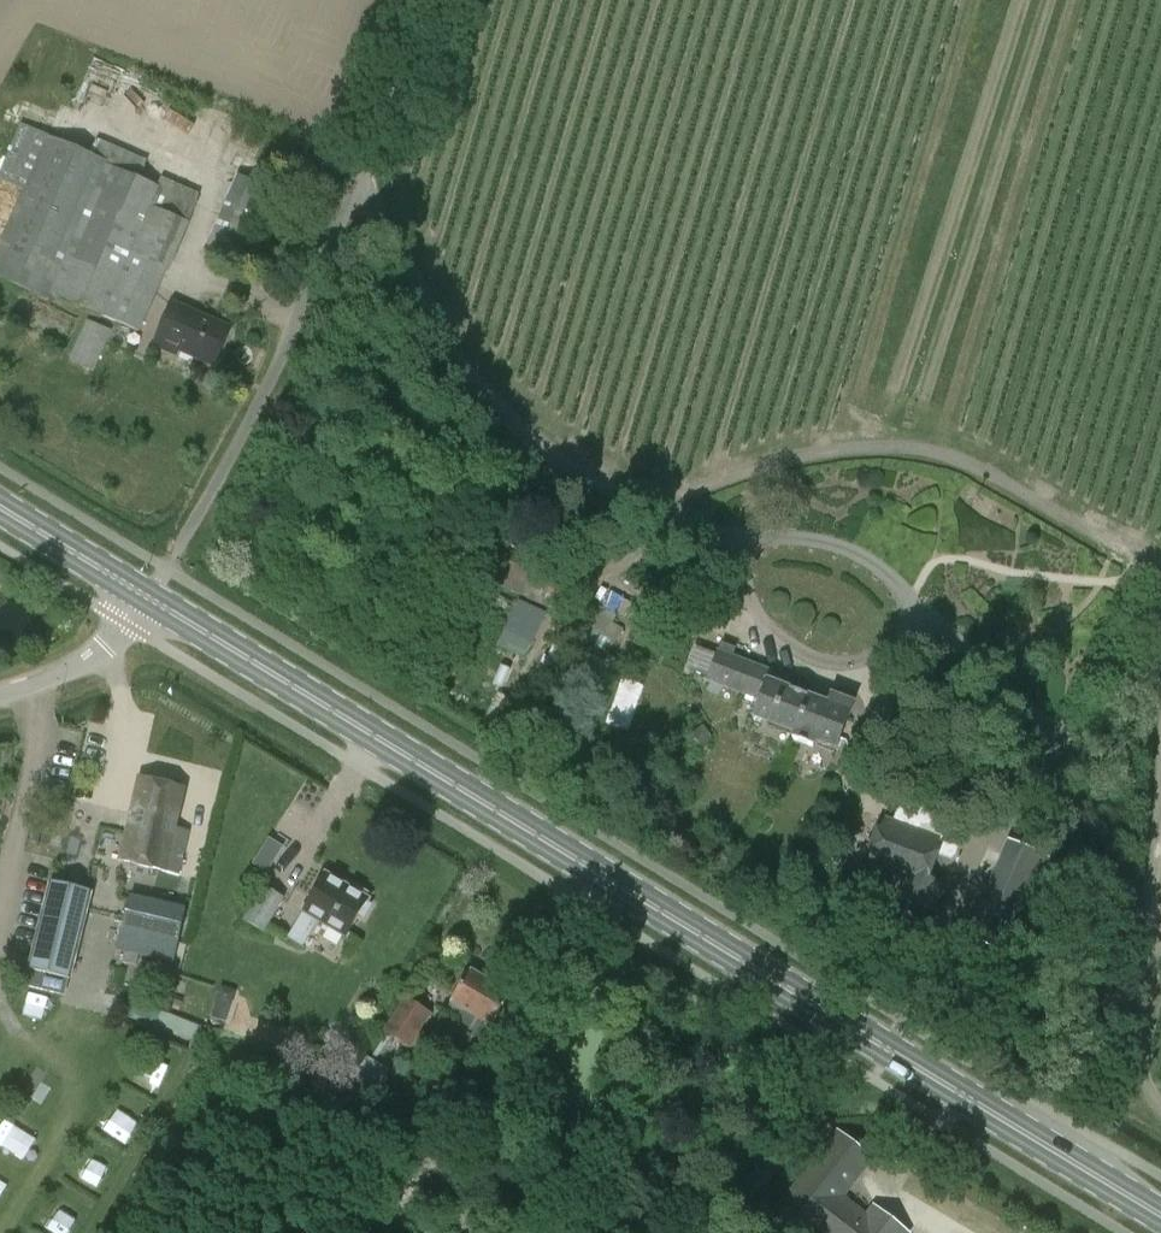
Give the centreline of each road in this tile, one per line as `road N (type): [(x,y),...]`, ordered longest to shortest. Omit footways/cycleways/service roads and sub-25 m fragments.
road 1 (primary): [(1160,1215),(147,597)]
road 2 (unclassified): [(168,570),(274,373),(427,0)]
road 3 (track): [(891,446),(1034,0)]
road 4 (track): [(1140,556),(962,460),(891,446)]
road 5 (track): [(658,511),(756,469),(891,446)]
road 6 (unclassified): [(0,692),(79,662),(147,597)]
road 7 (primary): [(147,597),(0,504)]

